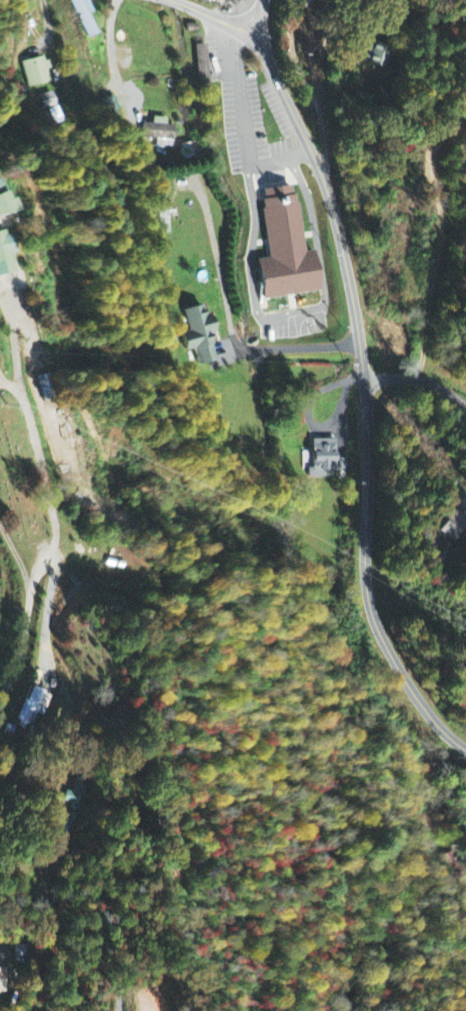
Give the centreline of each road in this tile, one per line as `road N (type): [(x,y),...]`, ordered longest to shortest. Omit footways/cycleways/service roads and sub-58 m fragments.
road 1 (residential): [(465,745),(404,675),(372,612),(364,553),(368,380),(337,225),(257,32),(212,16)]
road 2 (residential): [(314,162),(333,150),(335,136),(298,62),(323,52),(359,0)]

